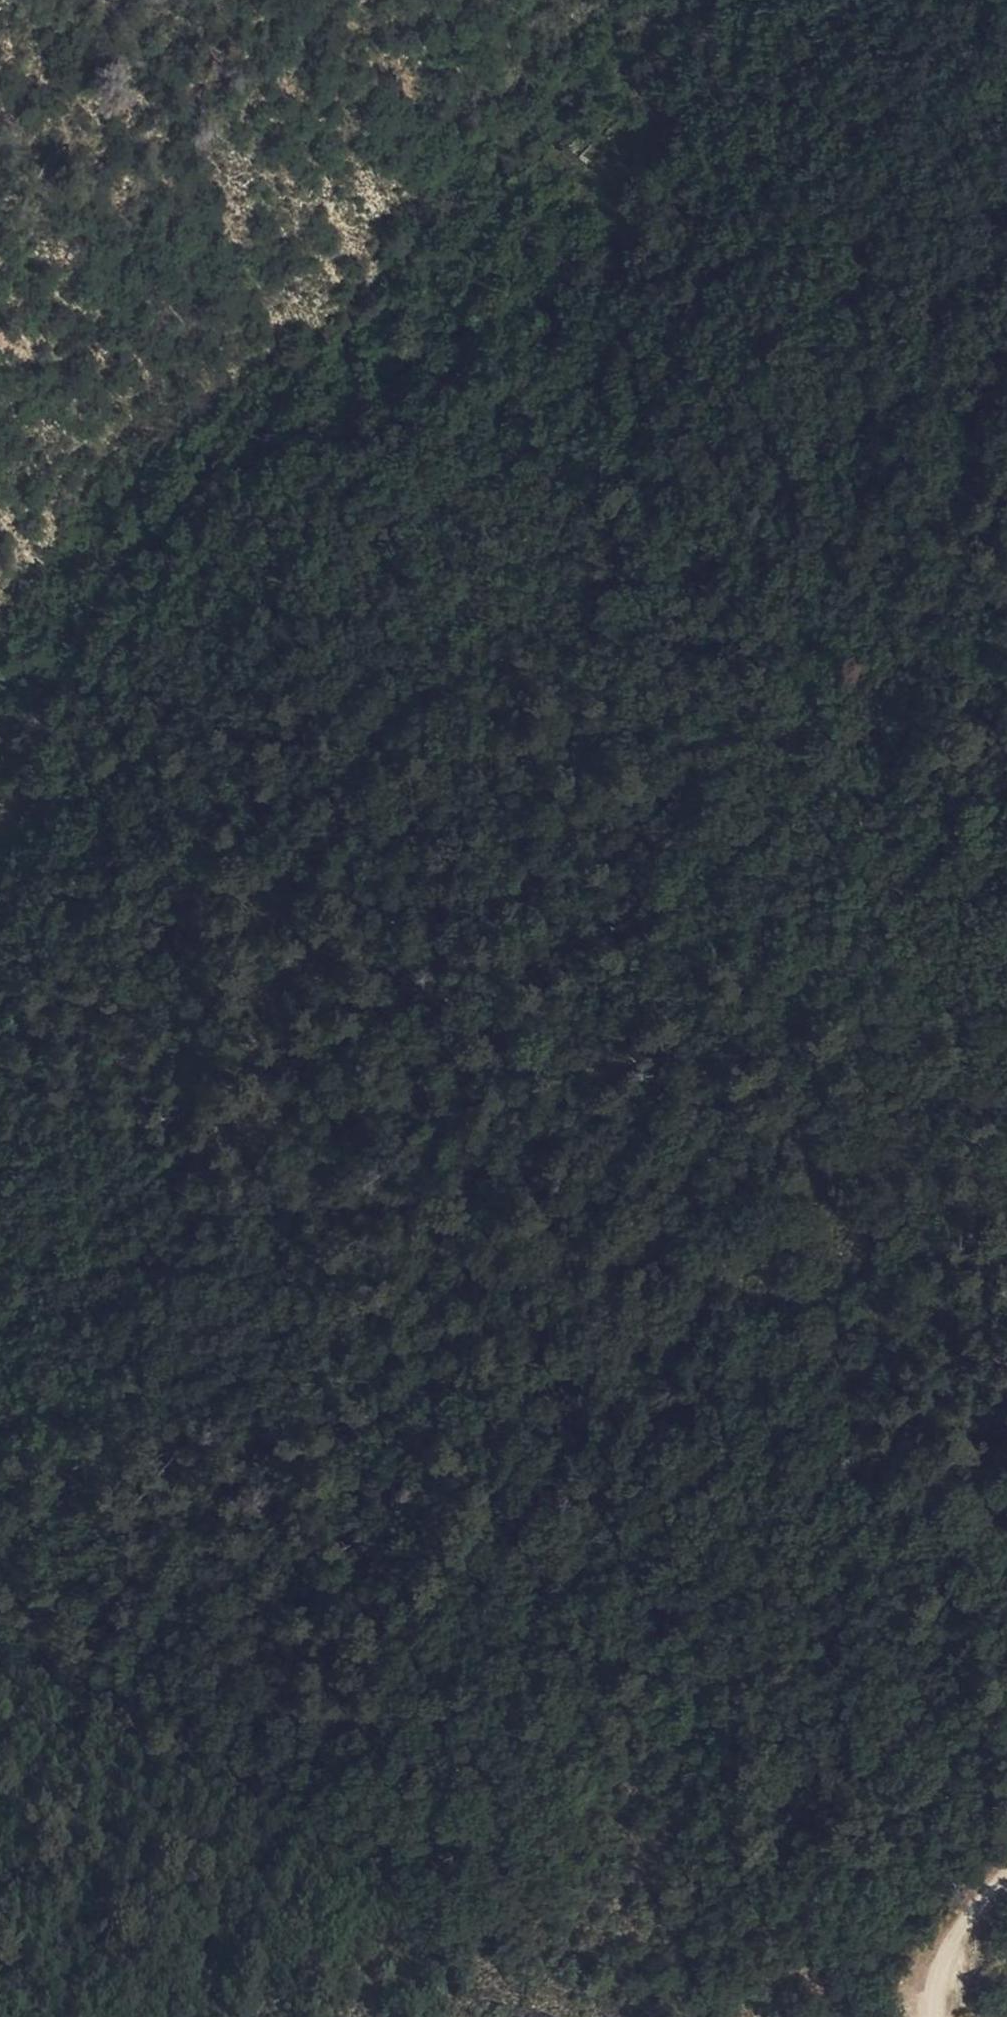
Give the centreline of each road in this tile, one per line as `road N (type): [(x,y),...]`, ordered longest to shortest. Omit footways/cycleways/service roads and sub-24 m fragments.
road 1 (track): [(1006,1883),(967,1920),(942,2016)]

